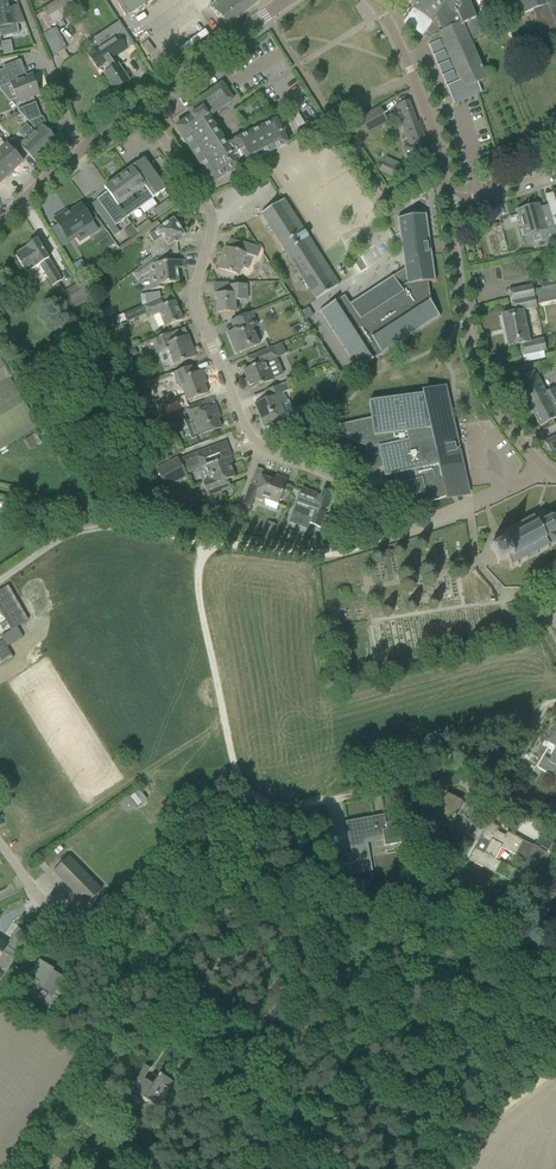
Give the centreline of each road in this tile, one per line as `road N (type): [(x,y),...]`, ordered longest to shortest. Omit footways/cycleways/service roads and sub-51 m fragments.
road 1 (residential): [(555,478),(527,479),(413,528),(388,531),(375,493),(255,443),(194,297)]
road 2 (track): [(98,955),(215,1042),(302,1168)]
road 3 (track): [(207,545),(200,595),(235,774),(257,801)]
road 4 (unclassified): [(521,443),(474,360),(451,204)]
road 5 (unclassified): [(451,204),(436,138),(397,35),(373,0)]
road 6 (residential): [(320,800),(415,780),(523,743)]
road 7 (track): [(207,545),(323,553),(388,531)]
road 8 (tertiary): [(141,106),(289,0)]
road 9 (track): [(418,1168),(555,1068)]
road 10 (unclassified): [(0,843),(47,908),(98,955)]
road 11 (unclassified): [(212,212),(141,106)]
road 12 (track): [(113,526),(60,540),(0,581)]
road 13 (residential): [(79,153),(32,35)]

